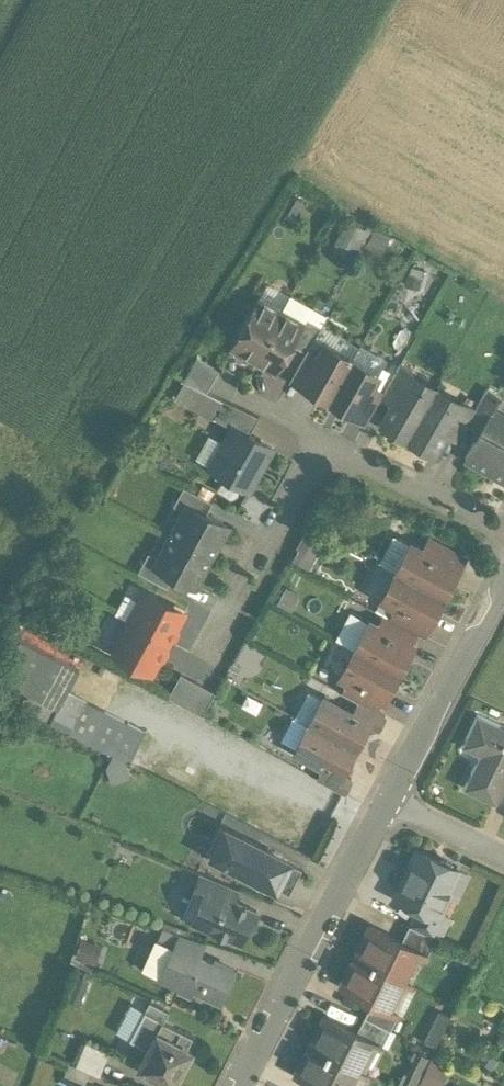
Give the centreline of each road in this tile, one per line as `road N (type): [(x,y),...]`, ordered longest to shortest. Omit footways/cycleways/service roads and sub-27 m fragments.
road 1 (tertiary): [(240,1085),(379,805)]
road 2 (tertiary): [(379,805),(503,575)]
road 3 (residential): [(206,656),(327,453)]
road 4 (residential): [(327,453),(503,536)]
road 5 (residential): [(503,863),(379,805)]

